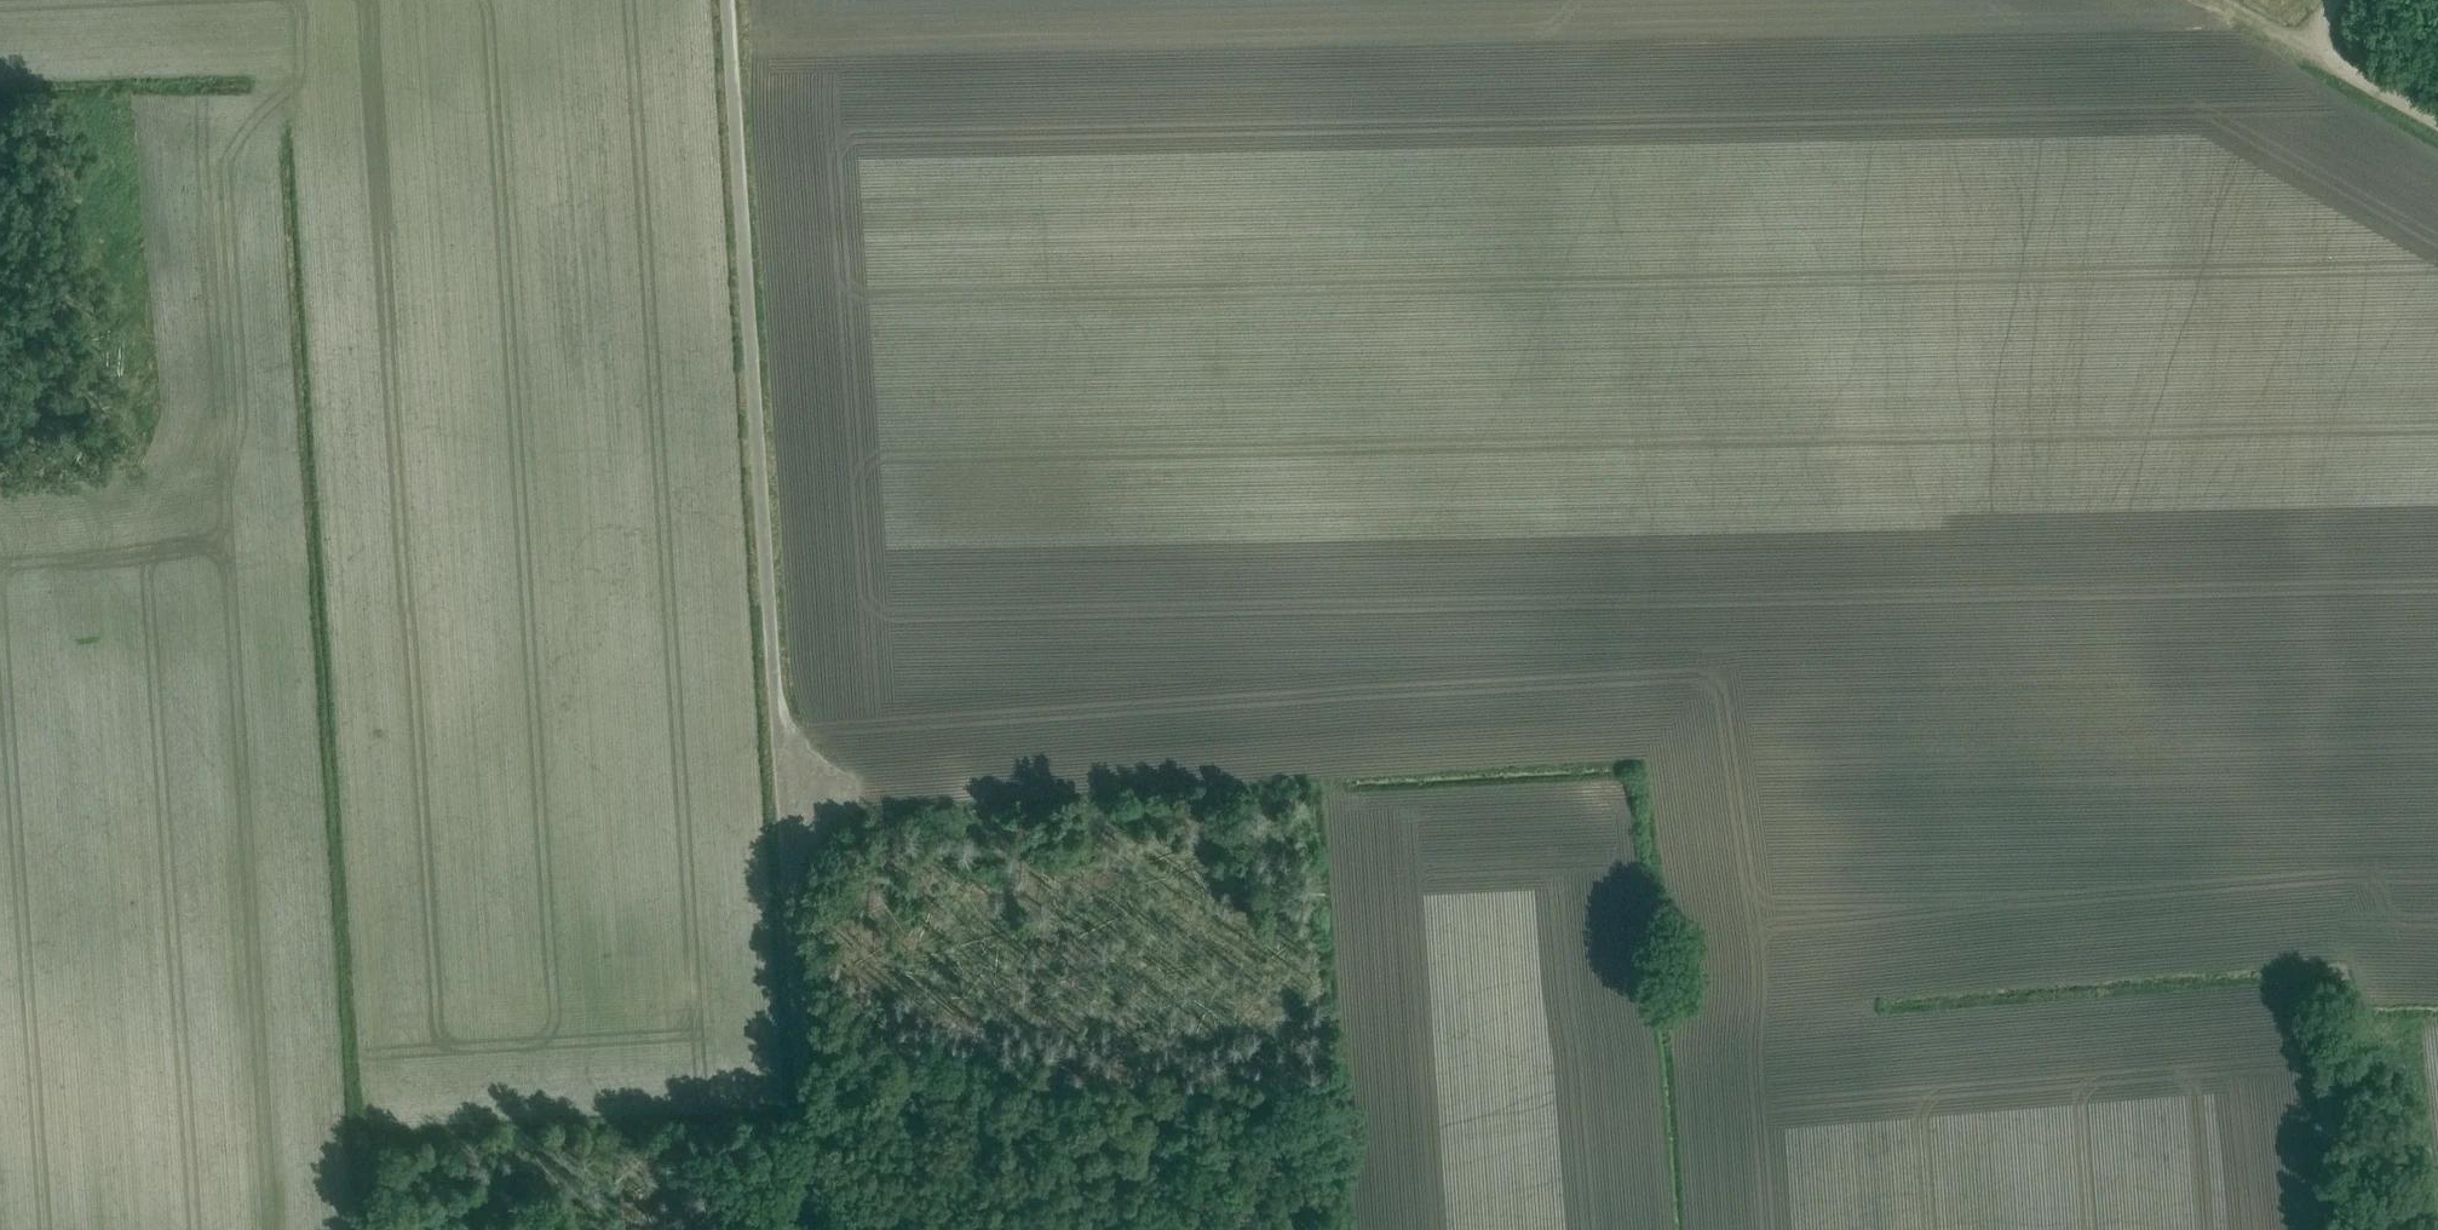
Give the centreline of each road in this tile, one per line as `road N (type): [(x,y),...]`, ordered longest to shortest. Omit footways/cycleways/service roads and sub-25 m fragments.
road 1 (unclassified): [(814,1229),(727,0)]
road 2 (track): [(2338,0),(2322,36),(2333,62),(2221,0)]

